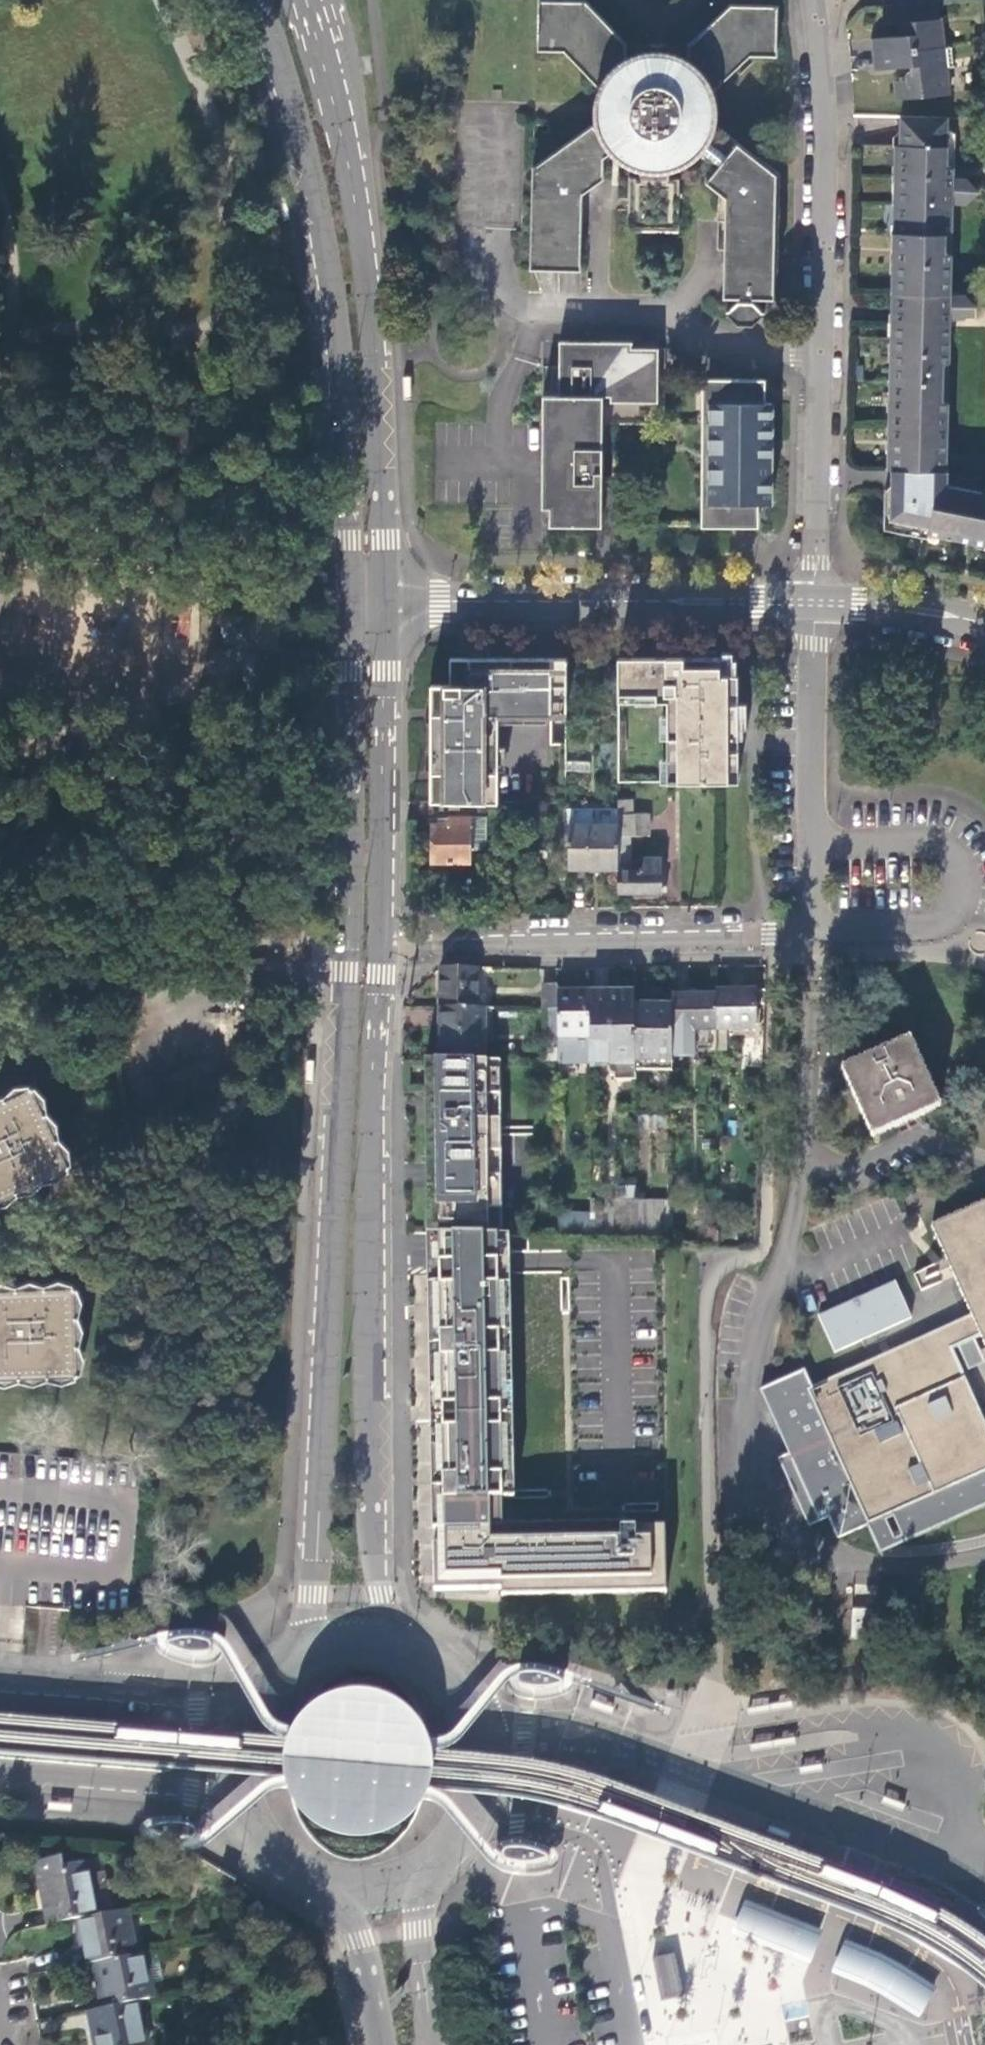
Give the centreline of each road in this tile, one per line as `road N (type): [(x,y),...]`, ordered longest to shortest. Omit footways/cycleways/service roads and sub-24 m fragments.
road 1 (primary): [(350,601),(347,968),(317,1546),(303,1650)]
road 2 (primary): [(402,1644),(384,1593),(375,1497),(384,948)]
road 3 (primary): [(260,0),(301,132),(330,273),(350,601)]
road 4 (residential): [(816,602),(822,115),(815,2)]
road 5 (primary): [(385,601),(368,271),(340,121)]
road 6 (tertiary): [(385,601),(816,602)]
road 7 (residential): [(384,948),(802,930)]
road 8 (residential): [(802,930),(931,924),(958,908),(961,867),(941,842),(809,837)]
road 9 (primary): [(384,948),(385,601)]
road 10 (primary): [(430,1866),(473,1815),(485,1772),(483,1734),(459,1686),(402,1644)]
road 11 (tertiary): [(244,1711),(196,1716),(0,1700)]
road 12 (tertiary): [(0,1777),(239,1801)]
road 13 (residential): [(809,837),(816,602)]
road 14 (primary): [(431,2044),(419,1929),(430,1866)]
road 15 (tertiary): [(816,602),(984,623)]
road 16 (primary): [(332,1885),(359,1938),(383,2044)]
road 17 (primary): [(239,1801),(265,1846),(332,1885)]
road 18 (primary): [(340,121),(305,0)]
road 19 (secondary): [(340,121),(339,0)]

